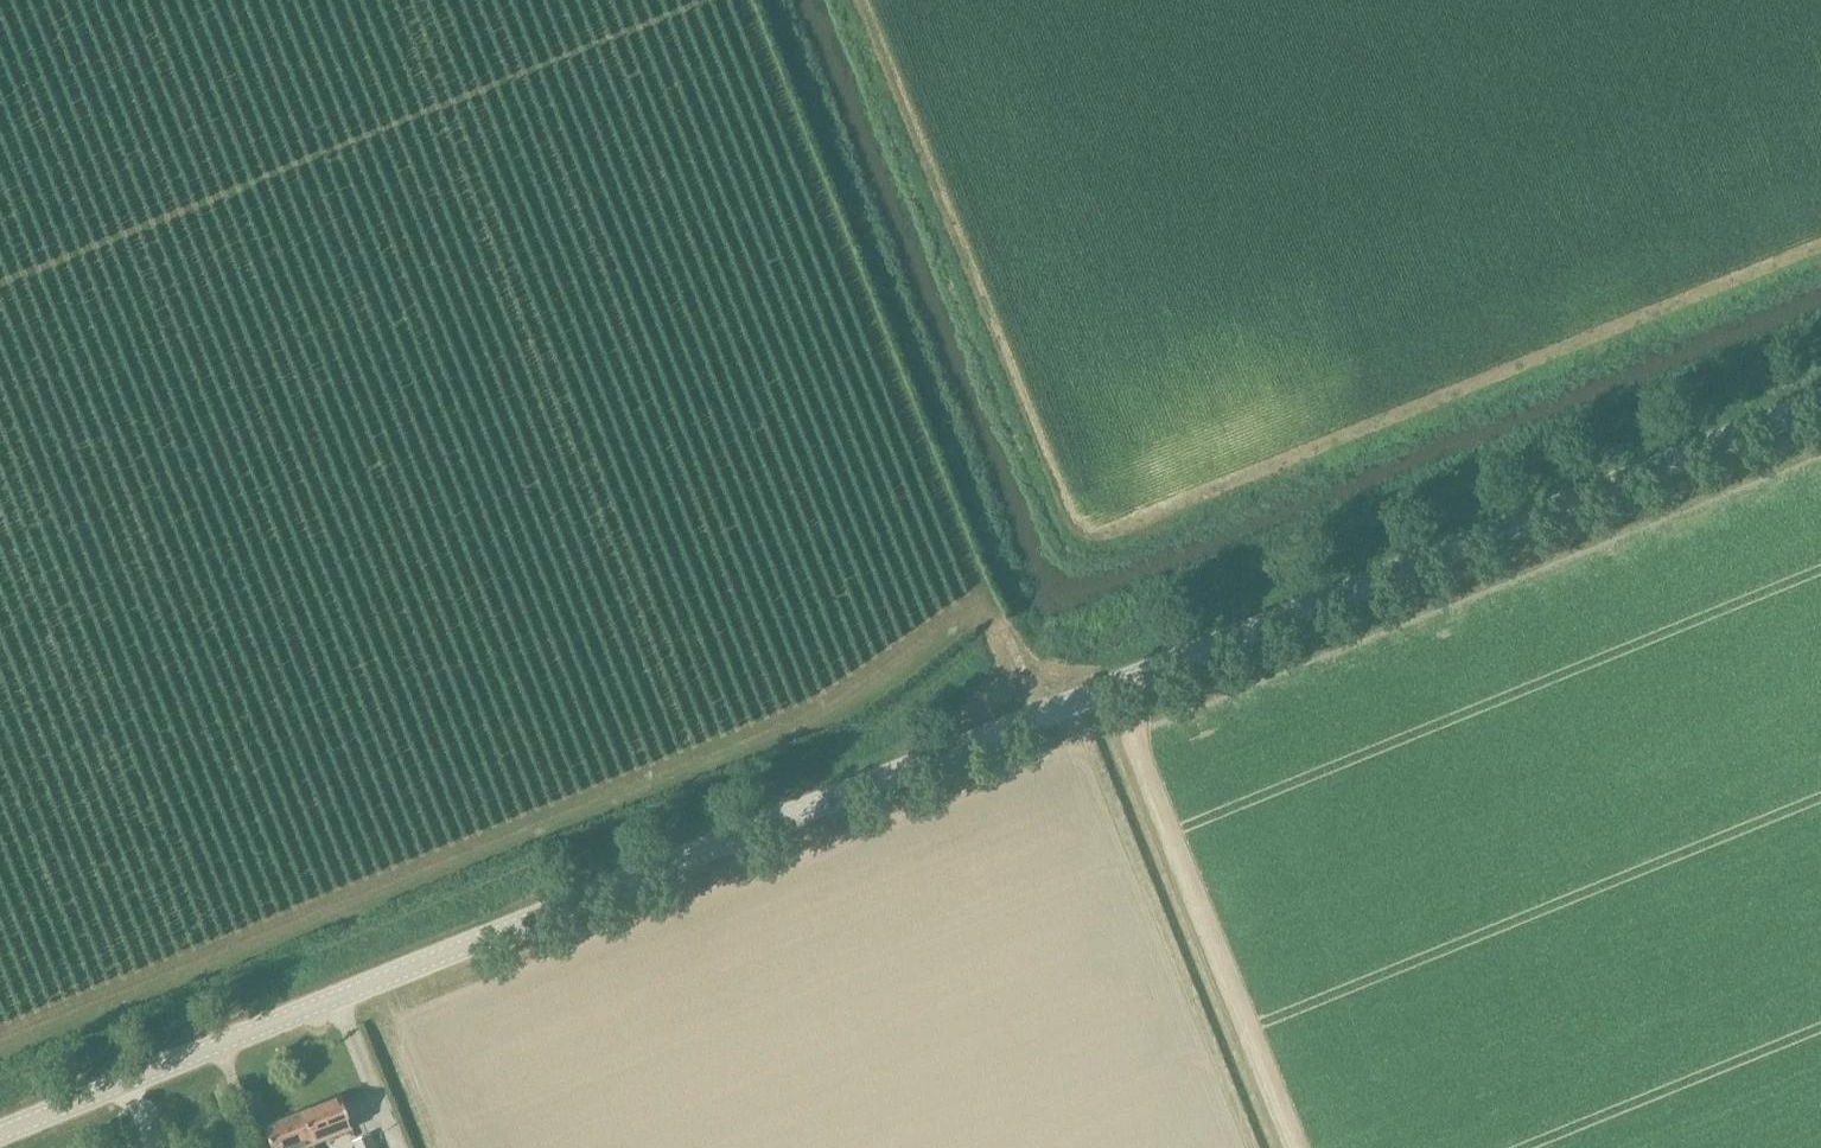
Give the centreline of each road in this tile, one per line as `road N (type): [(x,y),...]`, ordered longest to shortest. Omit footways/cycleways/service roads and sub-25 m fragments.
road 1 (unclassified): [(0,1133),(1820,402)]

